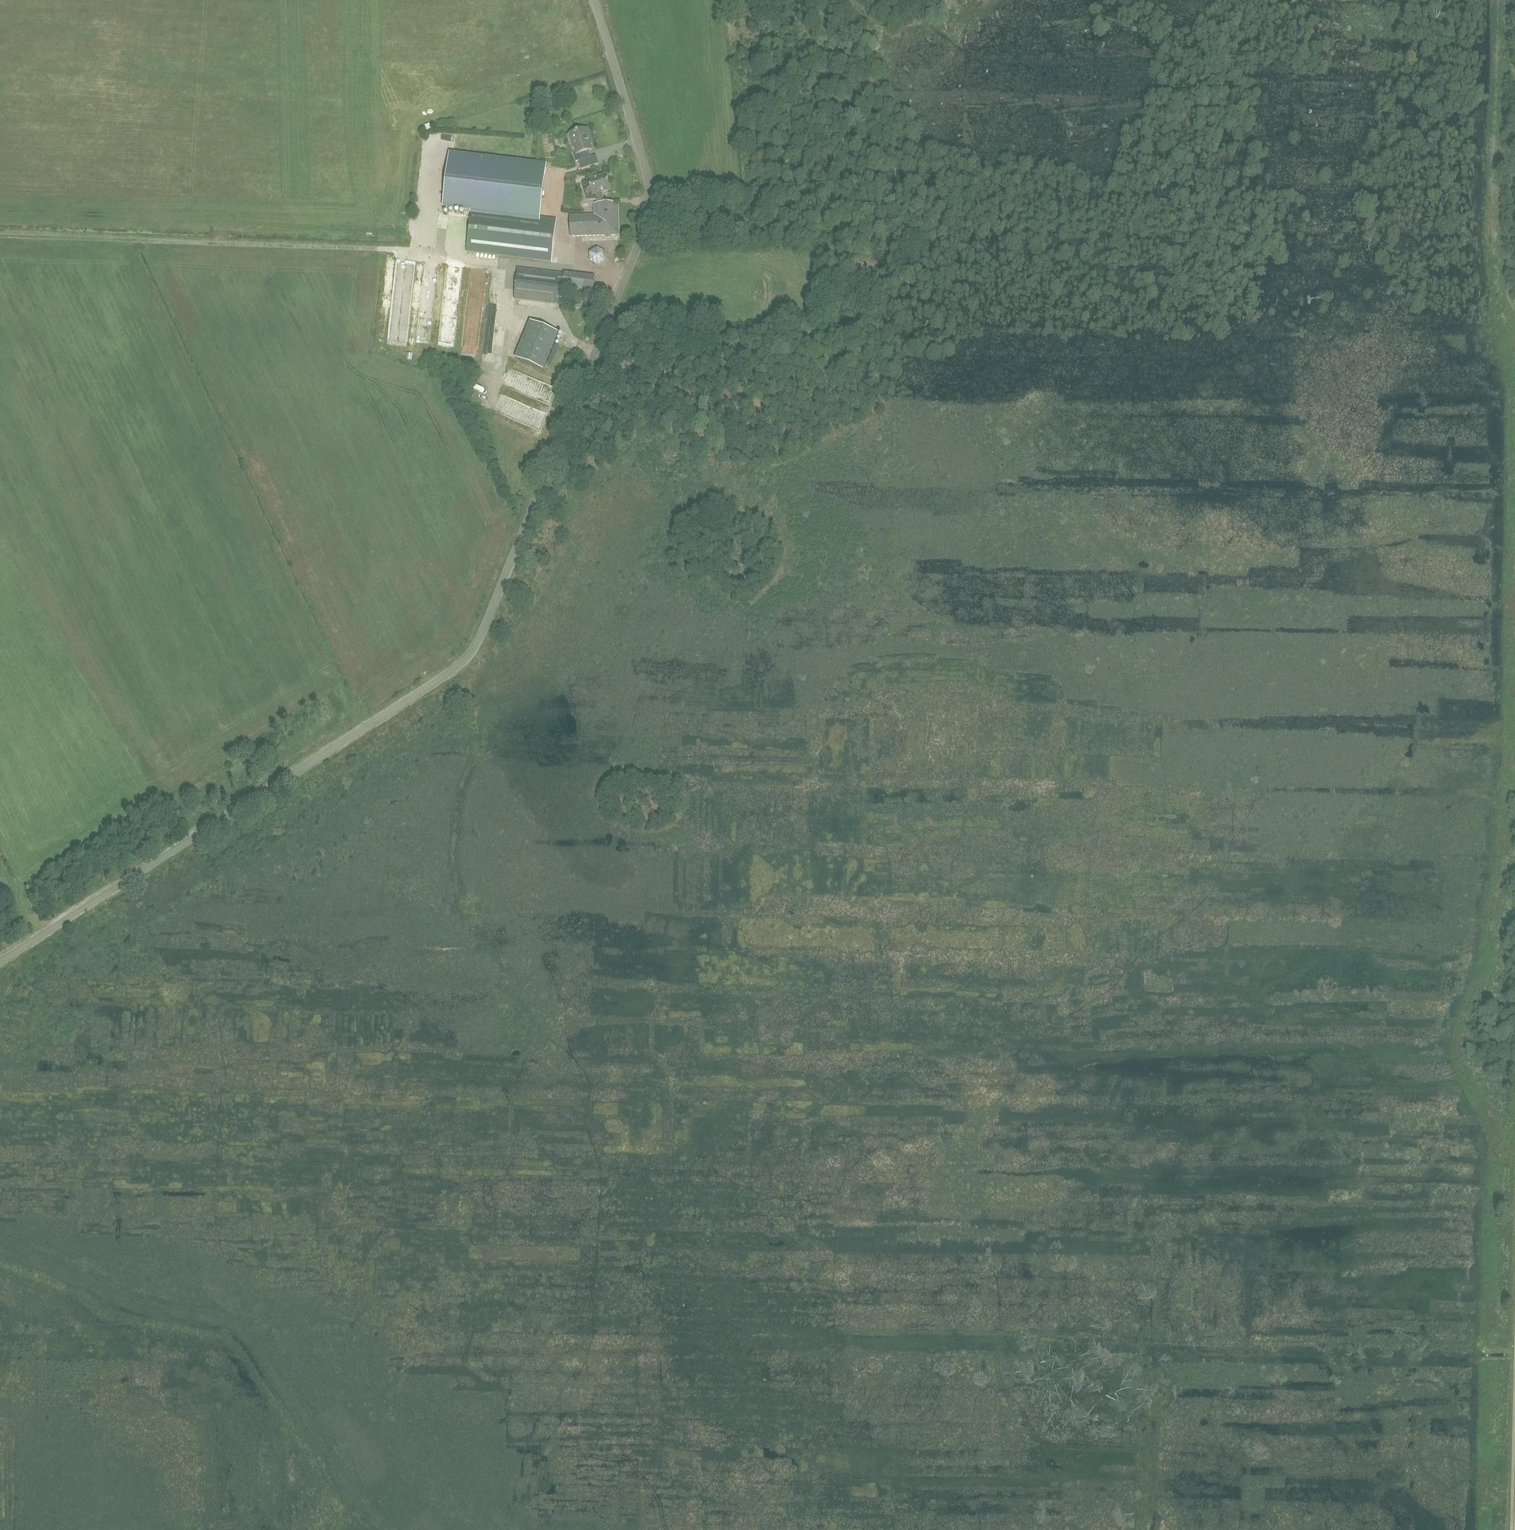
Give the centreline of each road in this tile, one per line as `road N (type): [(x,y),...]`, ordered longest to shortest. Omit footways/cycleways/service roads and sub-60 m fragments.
road 1 (unclassified): [(0,964),(460,668),(475,650),(649,211),(648,177),(595,0)]
road 2 (track): [(0,236),(394,249)]

